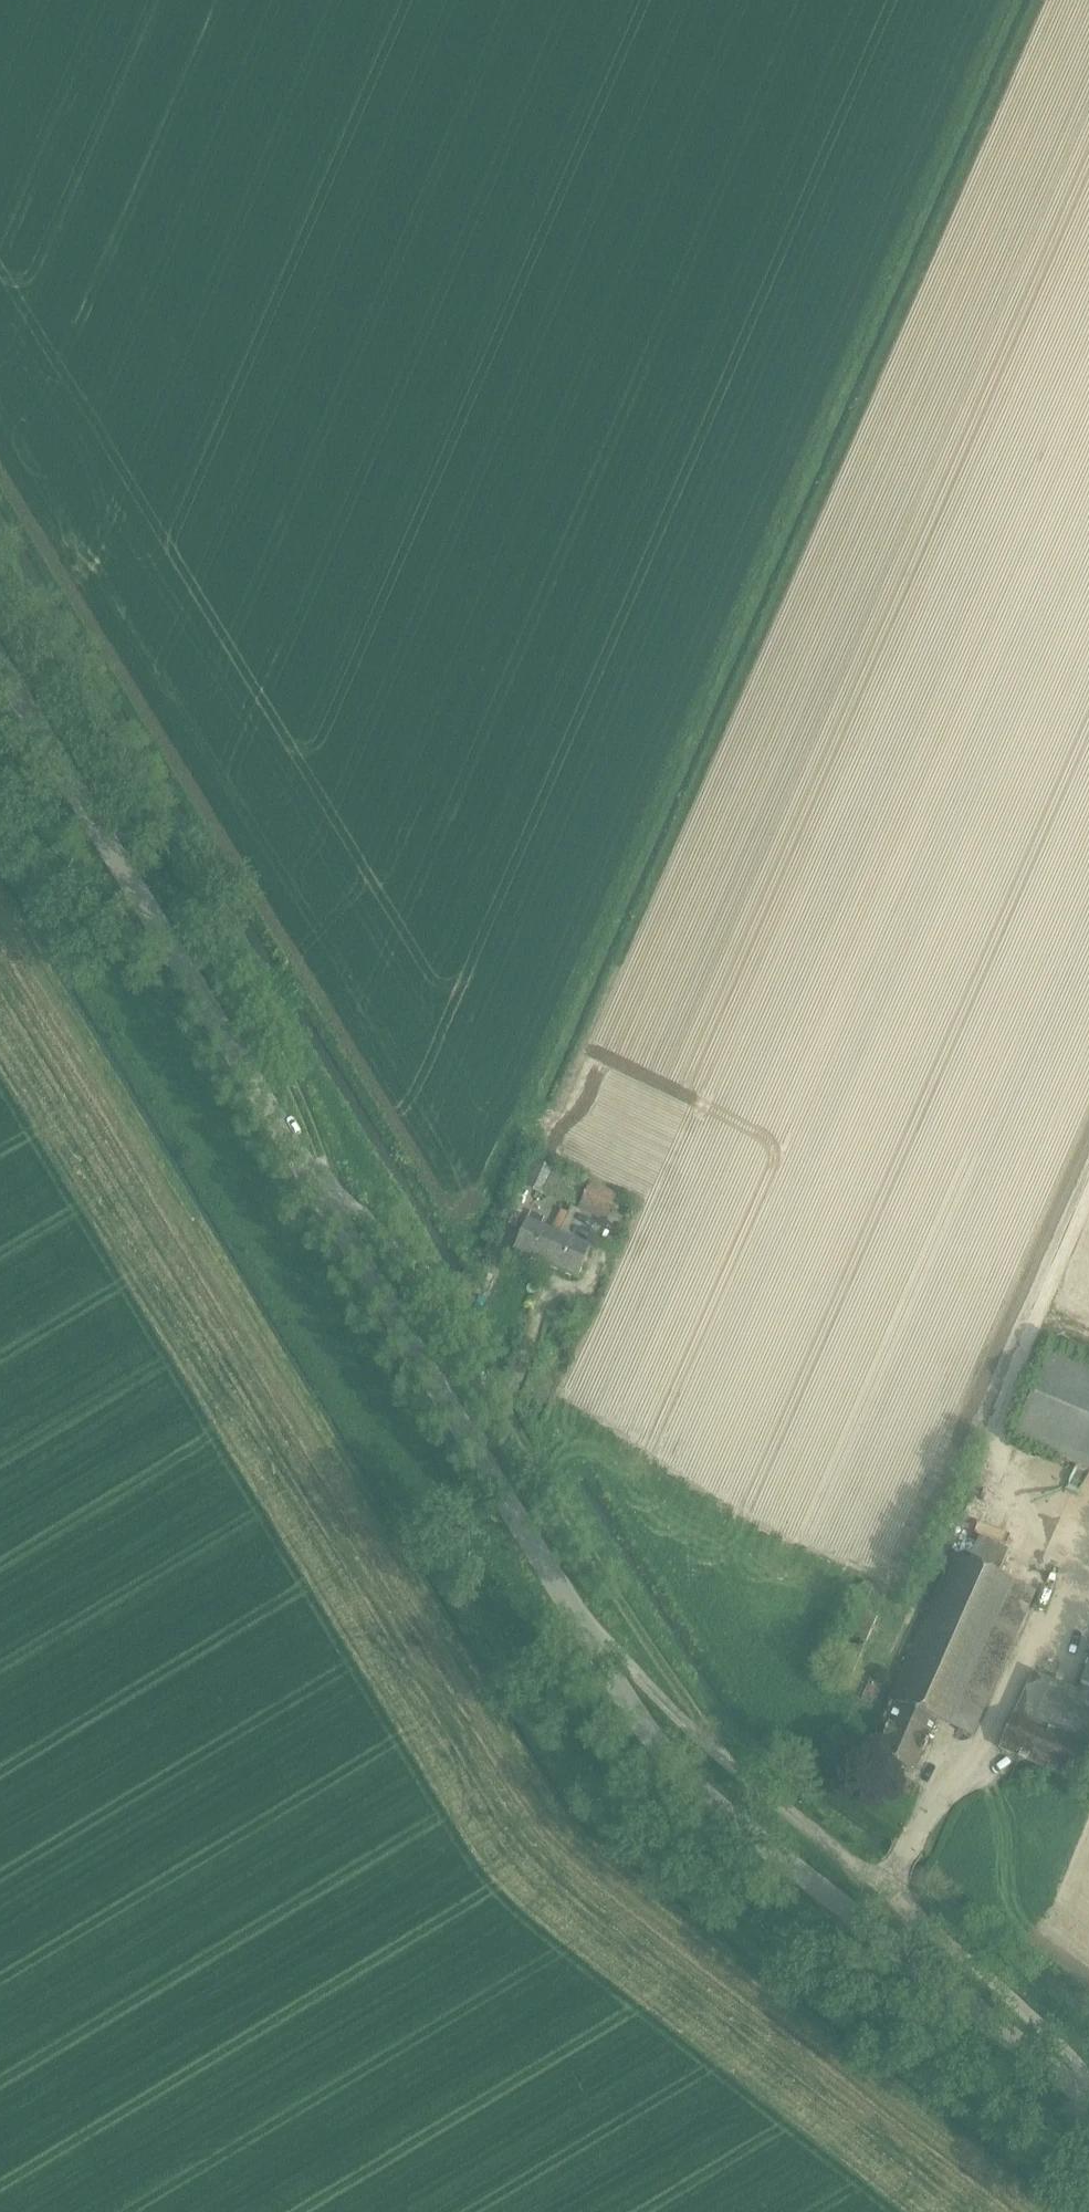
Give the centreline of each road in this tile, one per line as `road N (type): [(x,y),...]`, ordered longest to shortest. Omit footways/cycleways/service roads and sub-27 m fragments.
road 1 (unclassified): [(1088,2100),(685,1780),(644,1727),(0,670)]
road 2 (track): [(972,1472),(1088,1197)]

